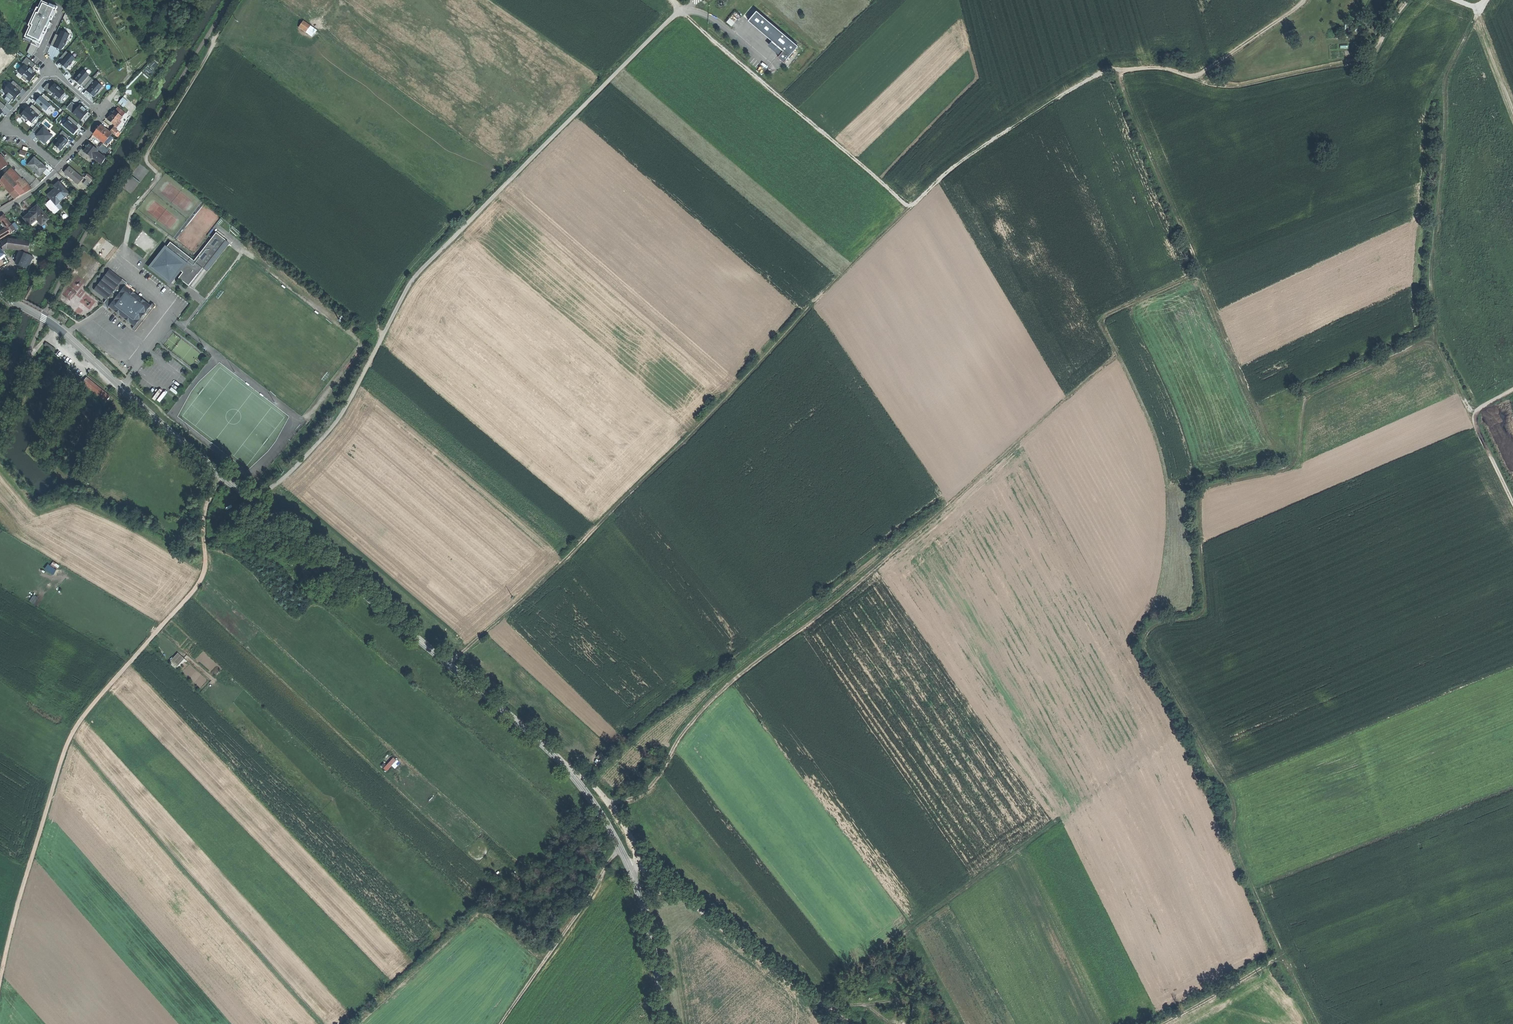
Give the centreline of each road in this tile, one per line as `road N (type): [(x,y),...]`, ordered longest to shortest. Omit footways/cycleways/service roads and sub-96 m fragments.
road 1 (secondary): [(664,1023),(631,871),(569,770),(0,287)]
road 2 (track): [(1102,72),(955,162),(450,662)]
road 3 (track): [(1110,359),(885,562),(708,704),(644,794),(609,805)]
road 4 (track): [(682,9),(417,275),(339,420),(254,501)]
road 5 (track): [(219,475),(203,516),(207,567),(200,583),(73,732),(0,986)]
road 6 (track): [(815,998),(1184,724)]
road 7 (track): [(1475,417),(1434,341),(1432,247),(1445,74),(1483,0)]
road 8 (track): [(321,1023),(73,732)]
road 9 (track): [(682,9),(908,207)]
road 10 (track): [(857,1023),(645,870)]
road 11 (track): [(1410,0),(1372,58),(1237,87),(1196,76)]
road 12 (track): [(1102,72),(1169,68),(1196,76),(1304,0)]
road 13 (track): [(621,849),(501,1023)]
road 14 (track): [(156,172),(148,153),(240,0)]
road 15 (residential): [(0,213),(70,157),(104,113)]
road 16 (track): [(1276,959),(1166,1023)]

